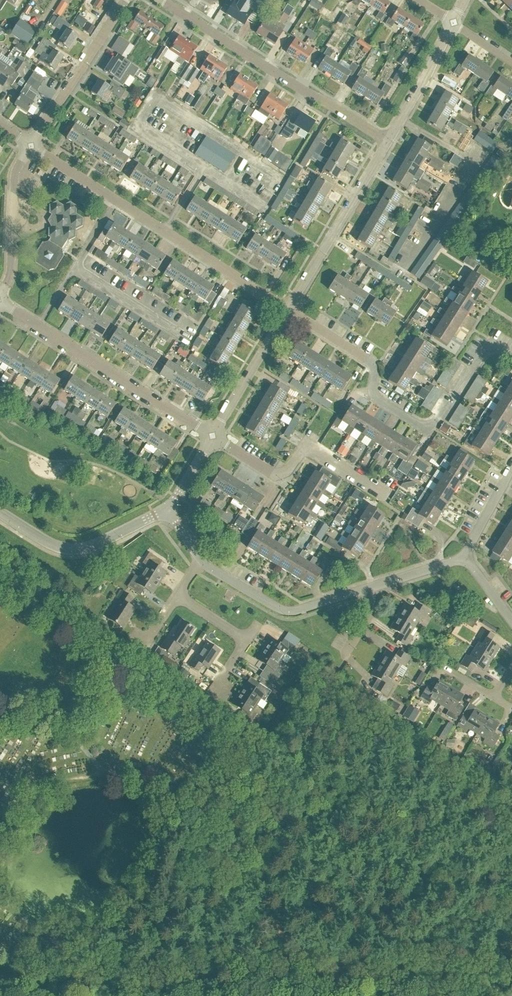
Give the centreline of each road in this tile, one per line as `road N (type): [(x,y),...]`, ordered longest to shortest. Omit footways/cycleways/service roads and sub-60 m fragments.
road 1 (residential): [(511,357),(488,343),(432,428),(423,429),(377,399),(364,357),(287,308)]
road 2 (residential): [(287,308),(31,147)]
road 3 (residential): [(202,562),(290,612),(466,558)]
road 4 (unclassified): [(387,142),(161,0)]
road 5 (residential): [(212,437),(0,302)]
road 6 (residential): [(386,497),(304,446),(287,471),(272,474),(212,437)]
road 7 (residential): [(287,308),(387,142)]
road 8 (residential): [(212,694),(247,641),(177,595),(202,562)]
road 9 (residential): [(0,513),(66,549),(90,546),(167,509)]
road 10 (residential): [(31,147),(124,0)]
road 11 (residential): [(0,294),(11,273),(15,174),(31,147)]
road 12 (residential): [(212,437),(287,308)]
road 13 (residential): [(387,142),(452,23)]

